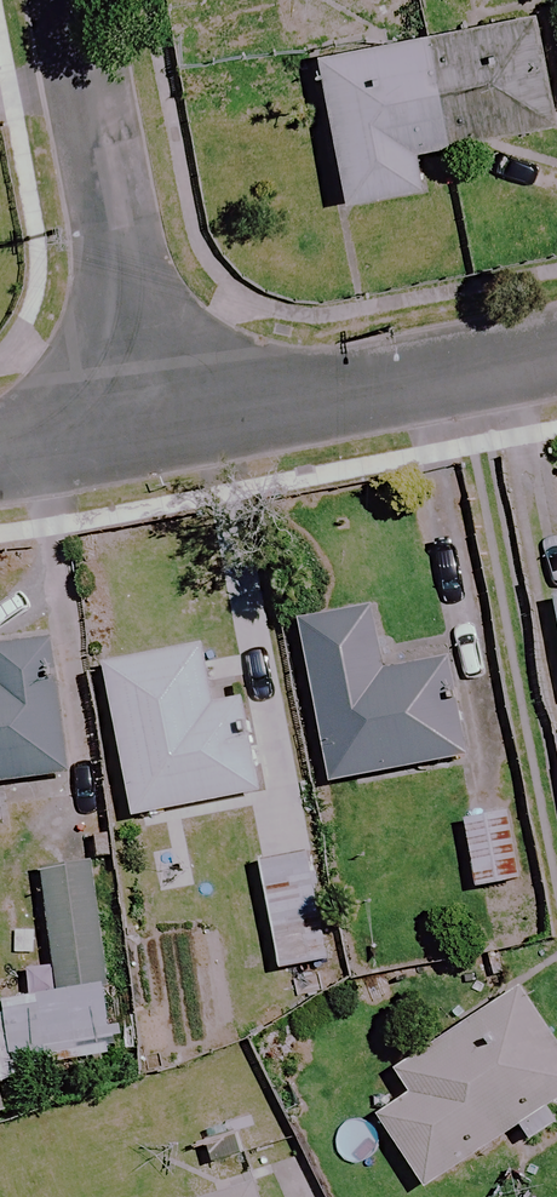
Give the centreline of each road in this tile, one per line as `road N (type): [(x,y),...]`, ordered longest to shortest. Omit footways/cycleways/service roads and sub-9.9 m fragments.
road 1 (residential): [(153,424),(71,0)]
road 2 (residential): [(153,424),(556,351)]
road 3 (residential): [(0,450),(153,424)]

